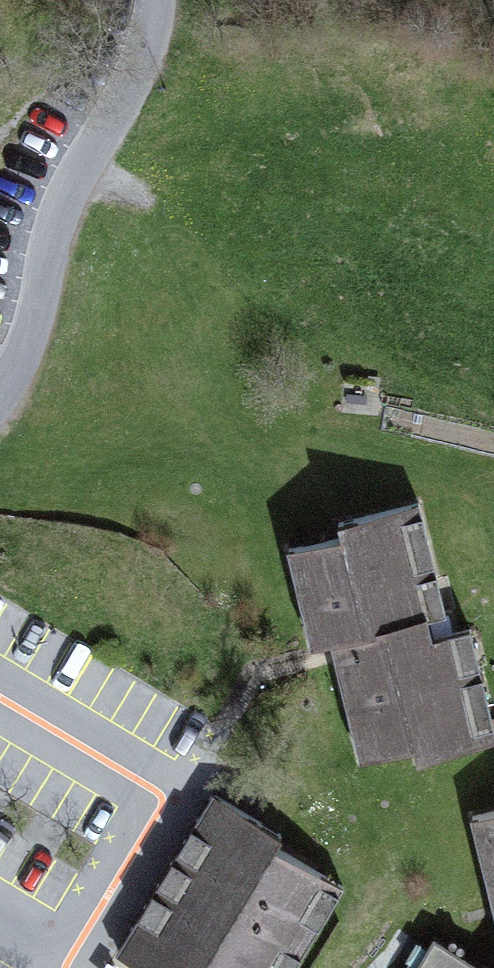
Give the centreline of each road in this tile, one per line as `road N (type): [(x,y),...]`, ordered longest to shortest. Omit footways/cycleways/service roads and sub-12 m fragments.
road 1 (residential): [(0,396),(35,325),(64,203),(143,63),(159,0)]
road 2 (motorway): [(206,0),(493,56)]
road 3 (track): [(81,164),(139,188),(191,249)]

